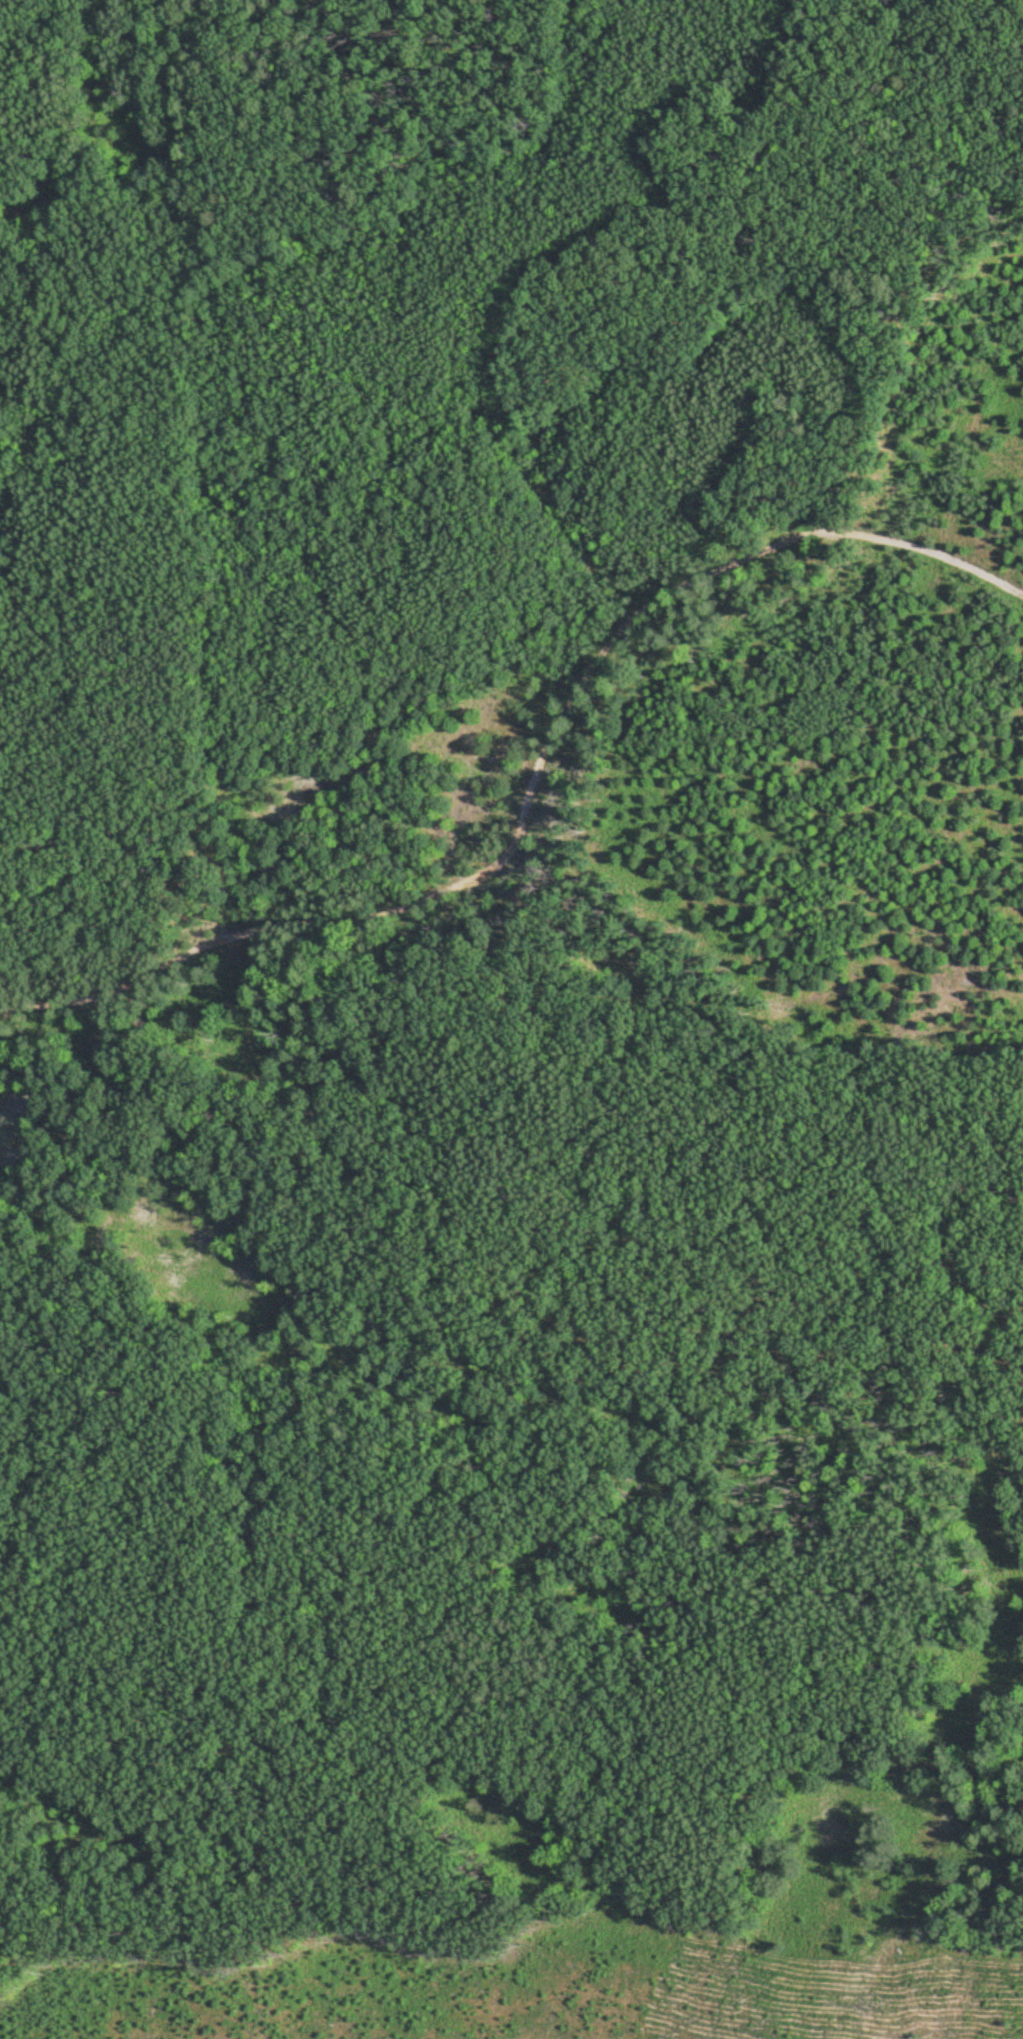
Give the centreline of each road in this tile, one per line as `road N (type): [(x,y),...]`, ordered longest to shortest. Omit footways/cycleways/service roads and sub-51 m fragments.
road 1 (track): [(1022,594),(927,550),(842,534),(786,543),(649,612),(603,662),(552,746),(522,826),(524,848),(506,868),(378,918),(221,942),(118,993),(38,1009),(0,1007)]

